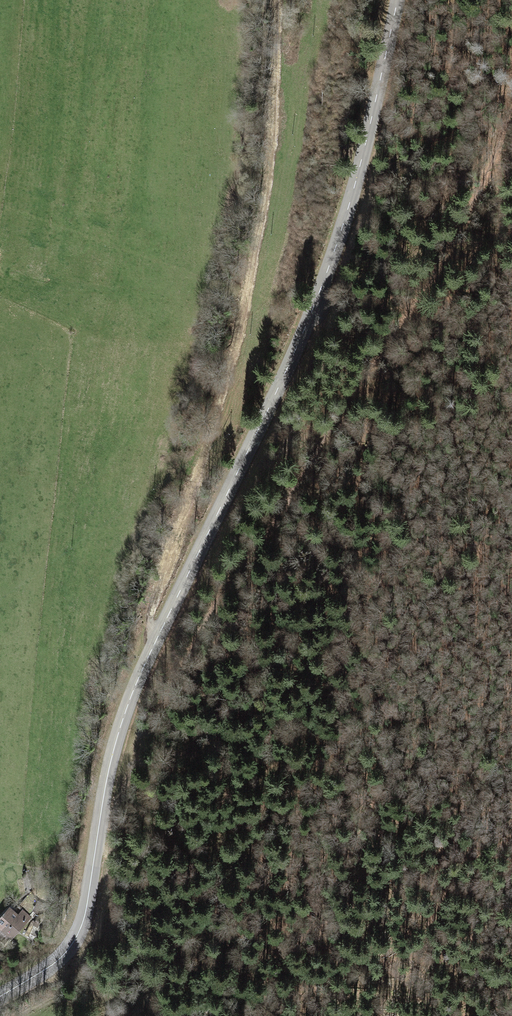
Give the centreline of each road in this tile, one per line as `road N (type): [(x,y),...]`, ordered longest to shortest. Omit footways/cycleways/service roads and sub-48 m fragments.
road 1 (secondary): [(0,996),(56,962),(81,926),(127,707),(315,305),(362,160),(397,0)]
road 2 (track): [(99,828),(191,643),(393,340),(511,114)]

